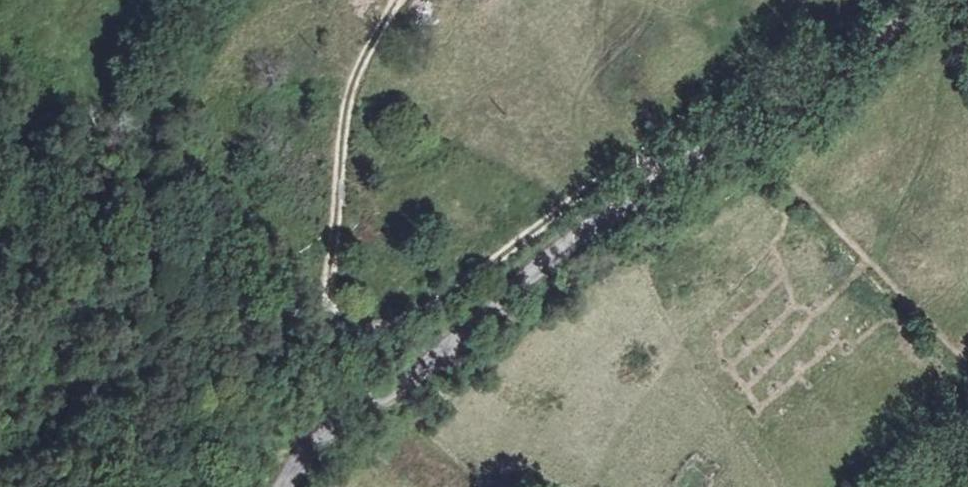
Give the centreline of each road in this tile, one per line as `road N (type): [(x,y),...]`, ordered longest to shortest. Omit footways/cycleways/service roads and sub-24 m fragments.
road 1 (unclassified): [(934,0),(571,239),(422,376),(320,436),(282,486)]
road 2 (track): [(336,336),(364,340),(426,312),(621,170),(677,169)]
road 3 (track): [(397,0),(348,100),(327,316),(336,336)]

